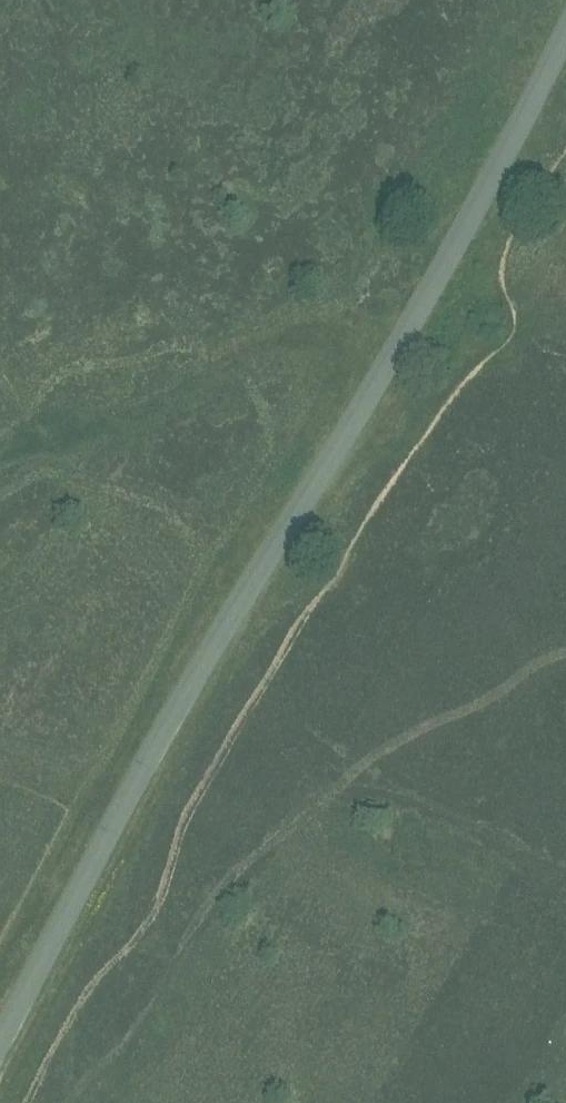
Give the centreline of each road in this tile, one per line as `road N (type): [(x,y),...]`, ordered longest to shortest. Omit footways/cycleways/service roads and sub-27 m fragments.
road 1 (unclassified): [(0,1041),(146,766),(428,294),(565,34)]

